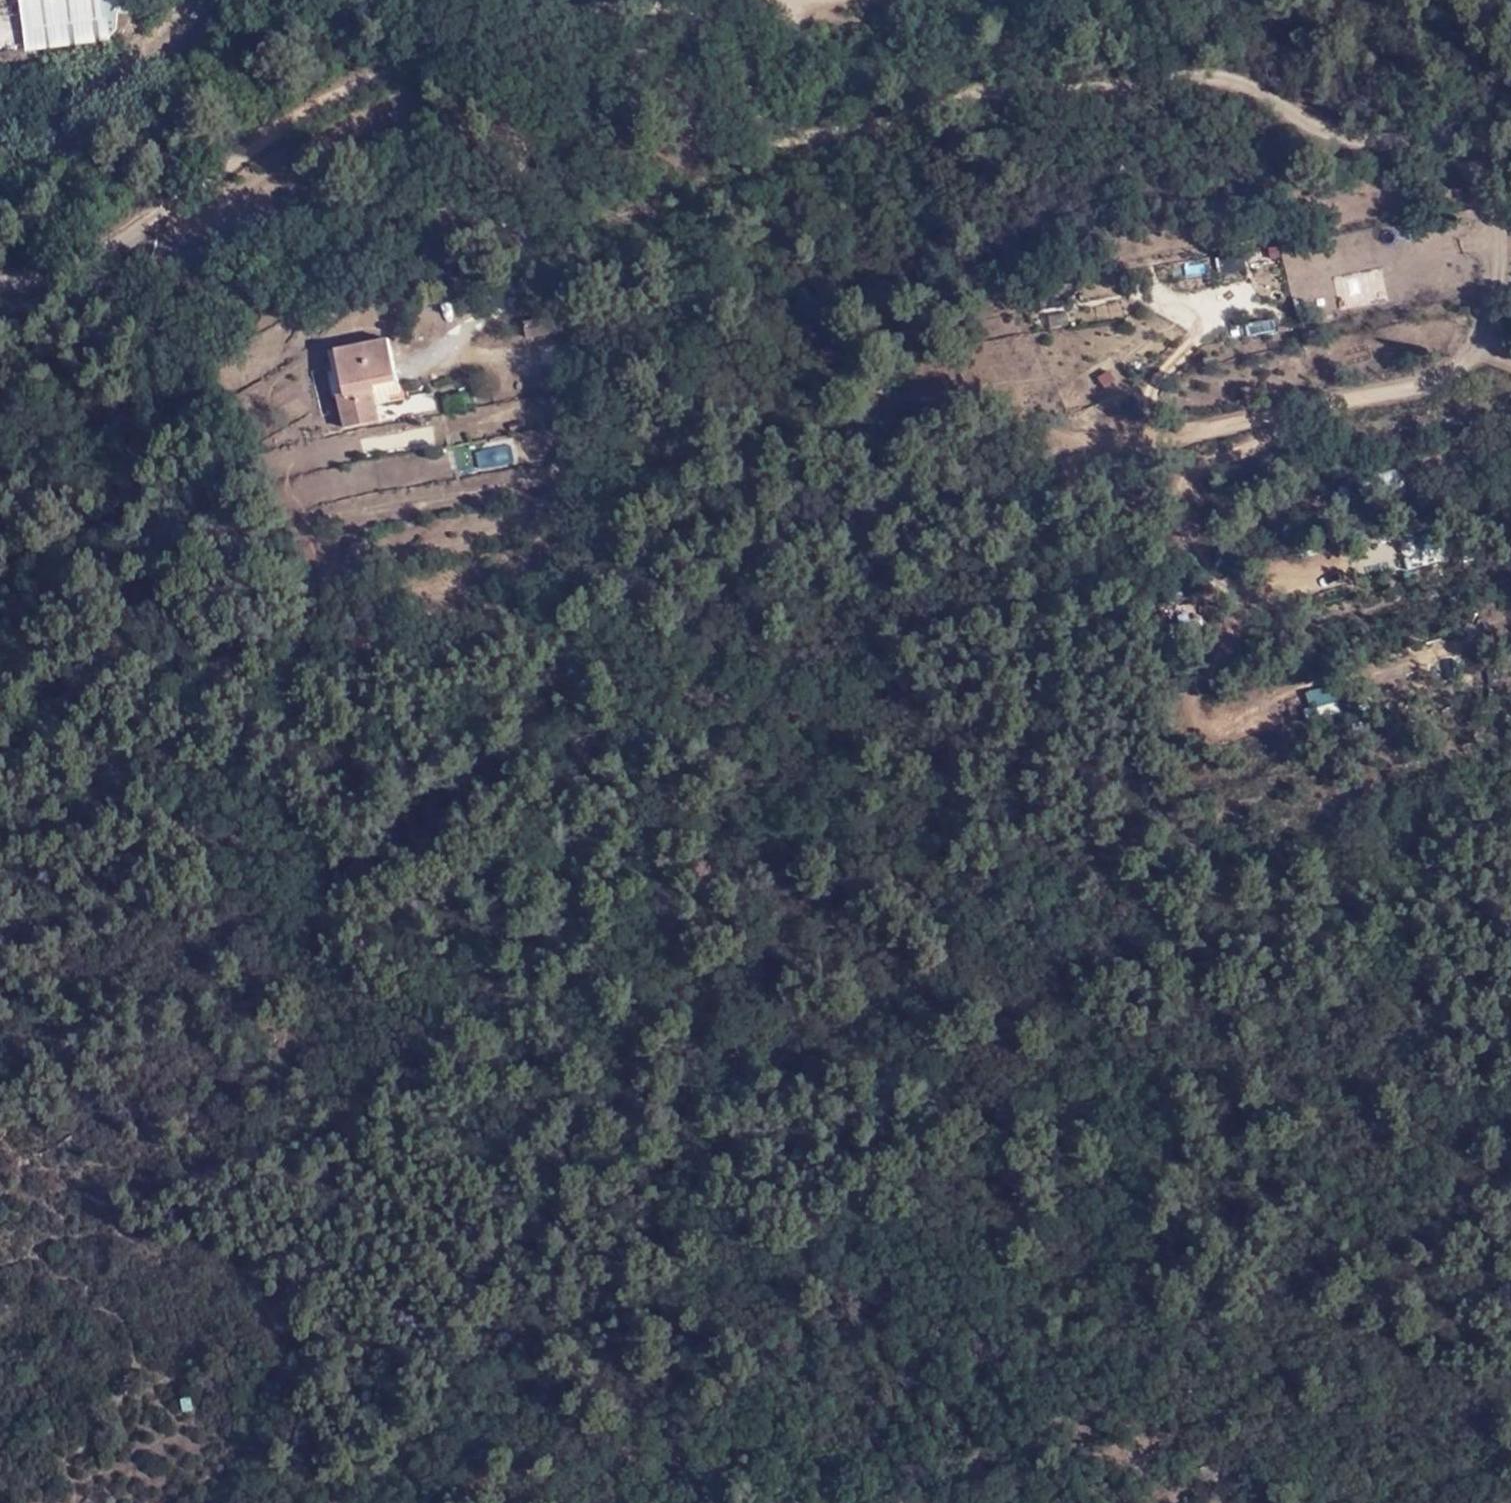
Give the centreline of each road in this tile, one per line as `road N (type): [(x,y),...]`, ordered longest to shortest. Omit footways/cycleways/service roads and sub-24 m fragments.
road 1 (track): [(720,12),(765,131),(807,145),(1056,91),(1221,79),(1301,131),(1434,149),(1487,203),(1494,291),(1475,351),(1417,391),(1085,447)]
road 2 (track): [(0,282),(52,277),(308,110),(464,31),(835,0)]

